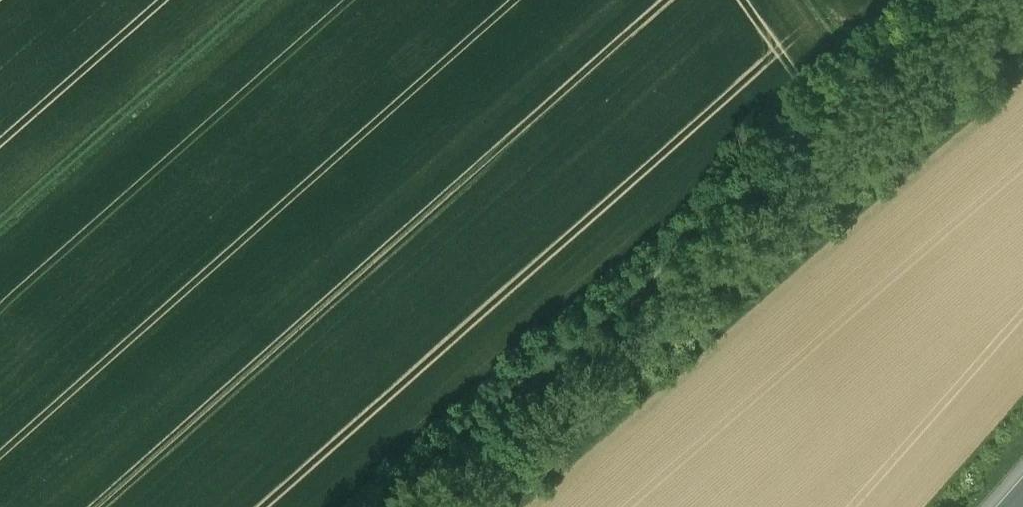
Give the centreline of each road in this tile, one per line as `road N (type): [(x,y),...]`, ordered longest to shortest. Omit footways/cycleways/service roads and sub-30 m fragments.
road 1 (track): [(252,0),(0,226)]
road 2 (track): [(914,0),(850,56),(808,0)]

